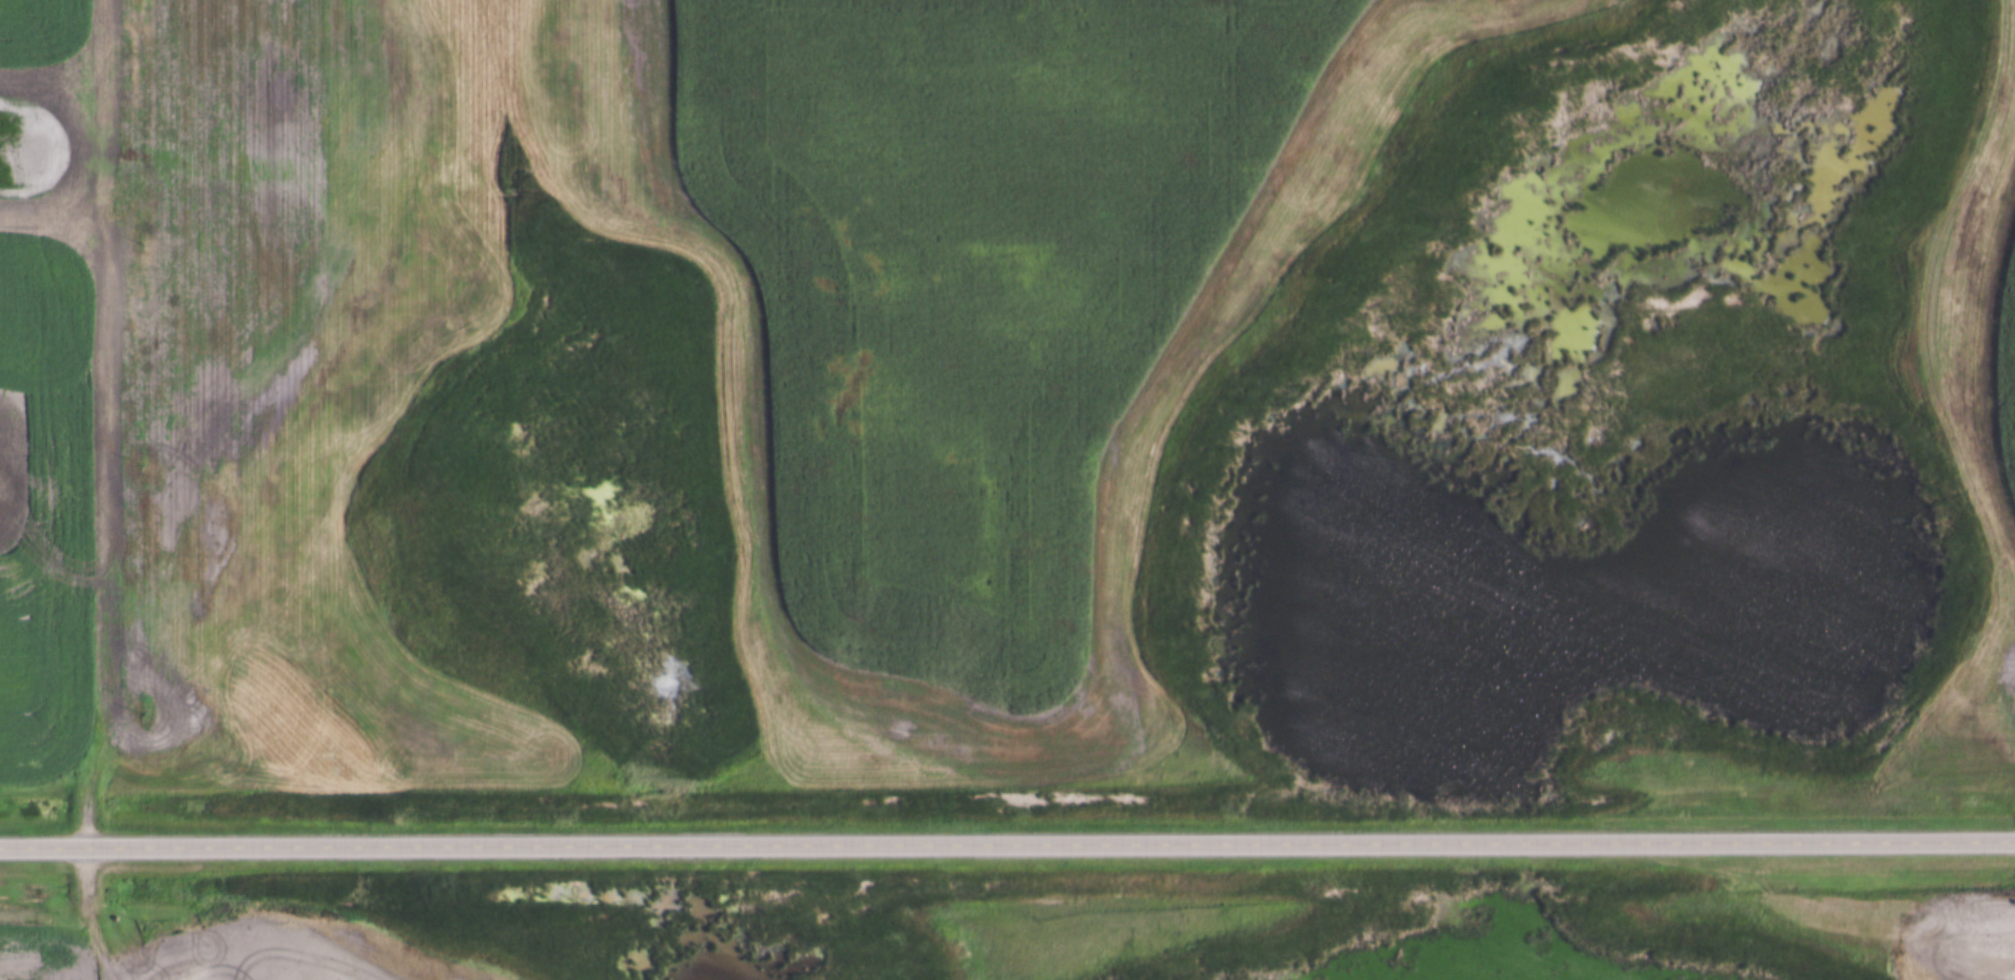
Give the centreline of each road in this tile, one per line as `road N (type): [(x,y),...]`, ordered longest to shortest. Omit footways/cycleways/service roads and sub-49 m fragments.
road 1 (secondary): [(0,846),(2014,840)]

